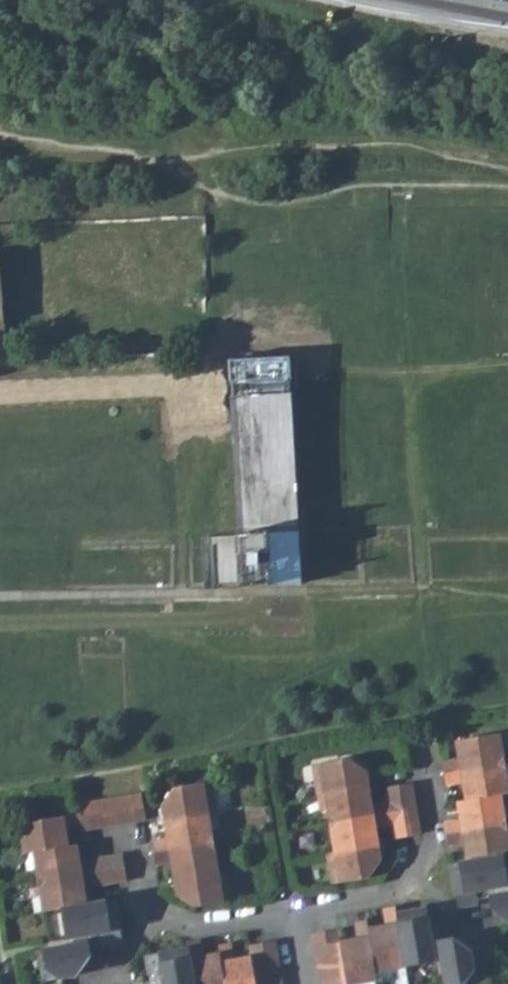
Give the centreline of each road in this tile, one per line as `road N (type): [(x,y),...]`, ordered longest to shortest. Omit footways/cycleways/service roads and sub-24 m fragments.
road 1 (residential): [(288,916),(193,931),(157,913)]
road 2 (residential): [(424,749),(435,834),(408,874)]
road 3 (residential): [(408,874),(393,895),(288,916)]
road 4 (residential): [(157,913),(142,899),(132,840),(85,848)]
road 5 (residential): [(408,874),(507,950)]

